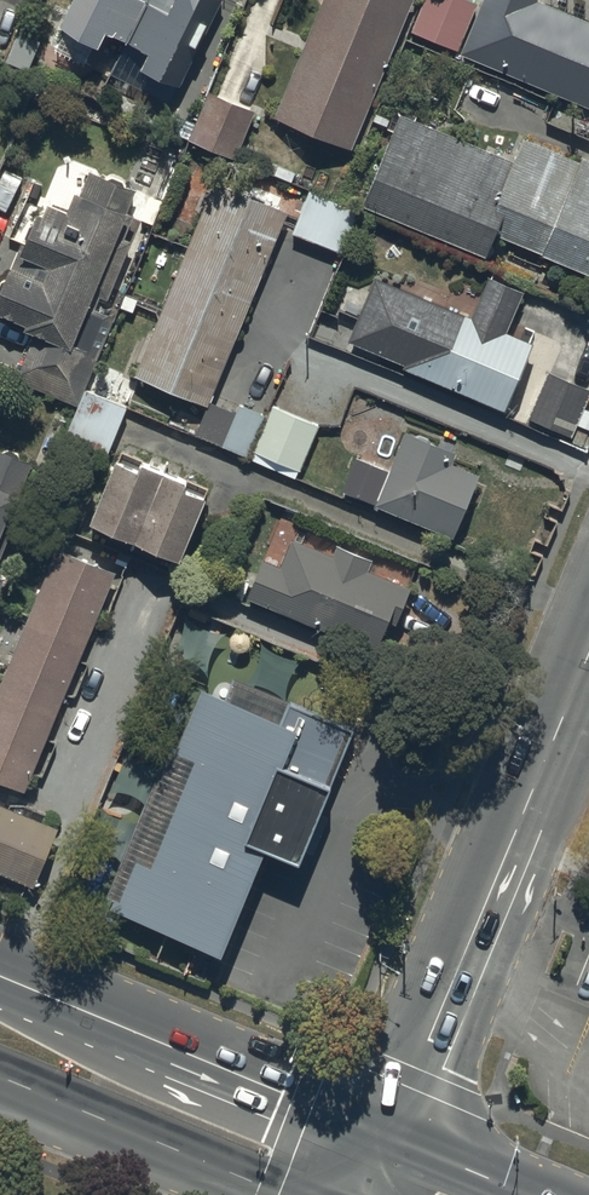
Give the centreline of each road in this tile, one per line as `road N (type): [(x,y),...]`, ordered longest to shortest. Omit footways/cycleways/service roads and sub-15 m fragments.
road 1 (tertiary): [(391,1147),(588,640)]
road 2 (trunk): [(0,984),(391,1147)]
road 3 (trunk): [(295,1194),(0,1080)]
road 4 (trunk): [(391,1147),(531,1194)]

